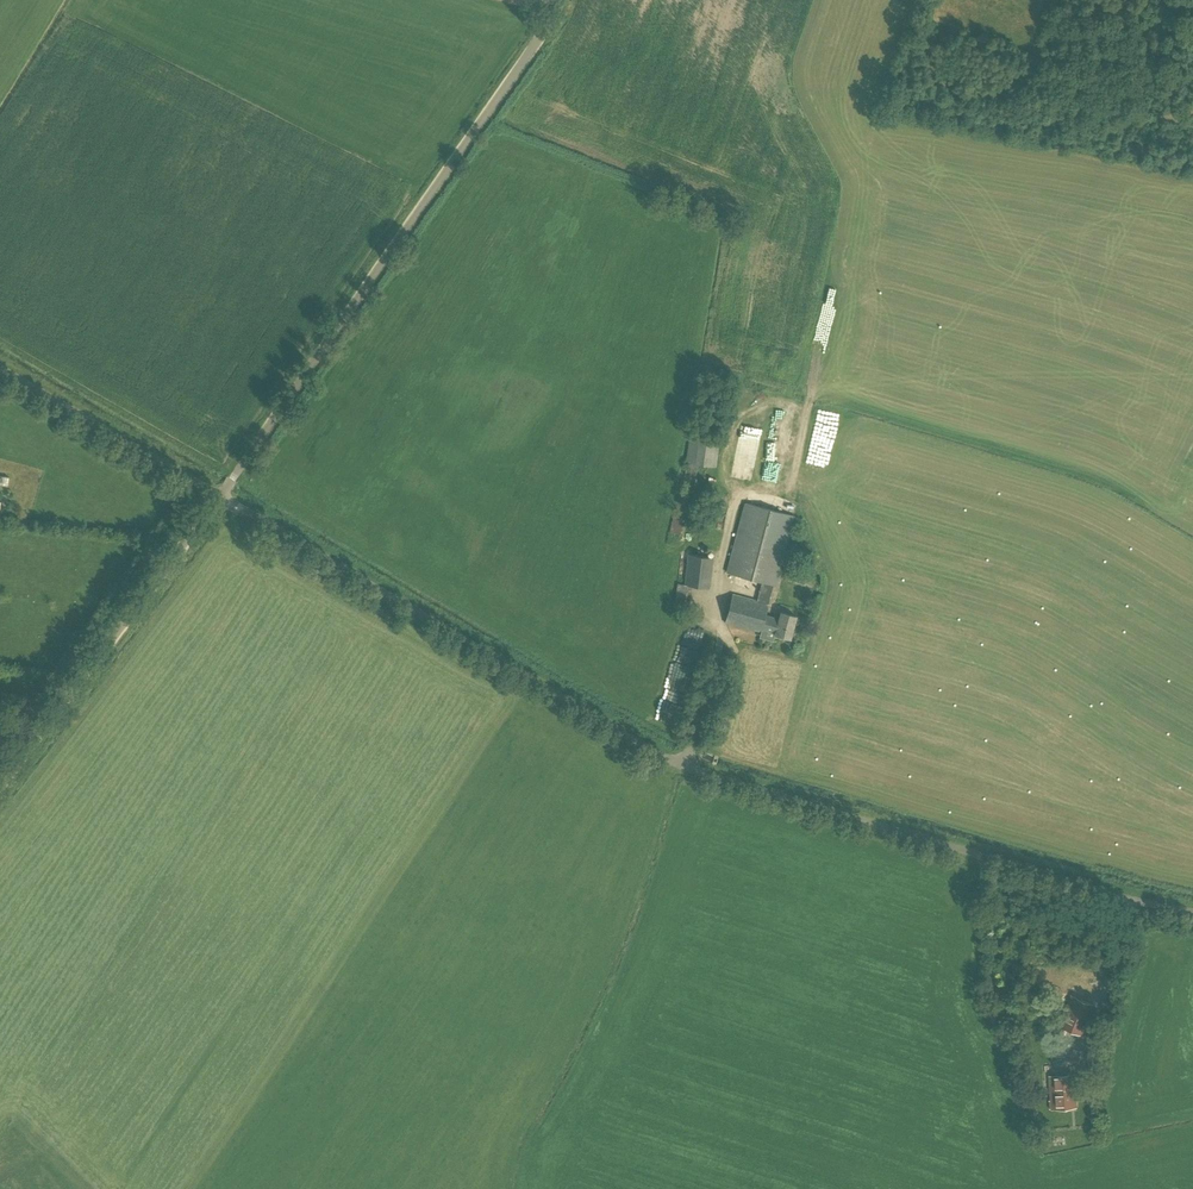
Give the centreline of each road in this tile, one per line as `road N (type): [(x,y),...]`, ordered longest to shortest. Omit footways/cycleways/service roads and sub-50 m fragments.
road 1 (unclassified): [(1192,913),(681,766),(220,496)]
road 2 (unclassified): [(220,496),(559,0)]
road 3 (unclassified): [(0,786),(220,496)]
road 4 (unclassified): [(220,496),(0,369)]

